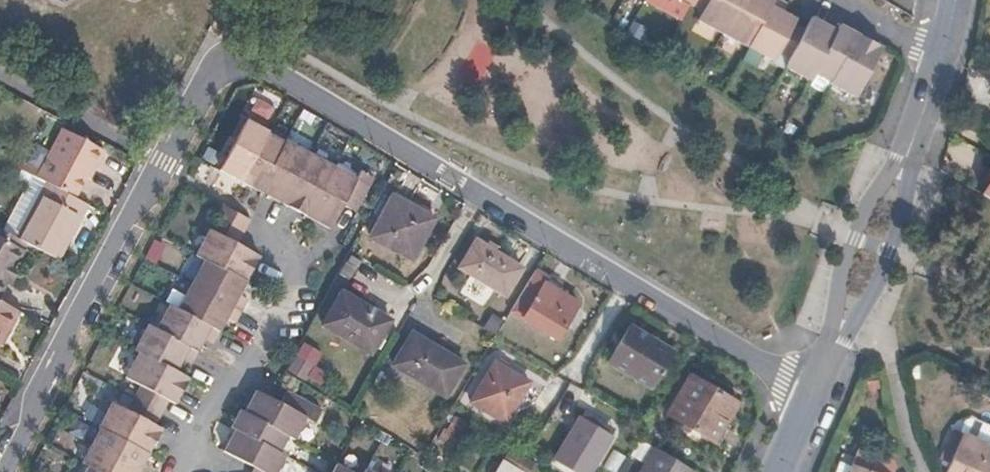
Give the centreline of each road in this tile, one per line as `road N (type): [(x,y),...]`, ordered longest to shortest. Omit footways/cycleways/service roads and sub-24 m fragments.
road 1 (residential): [(2,471),(217,55),(248,53),(816,398)]
road 2 (residential): [(816,398),(893,257),(921,120)]
road 3 (residential): [(921,120),(853,242),(816,398)]
road 4 (residential): [(282,228),(251,349),(181,471)]

